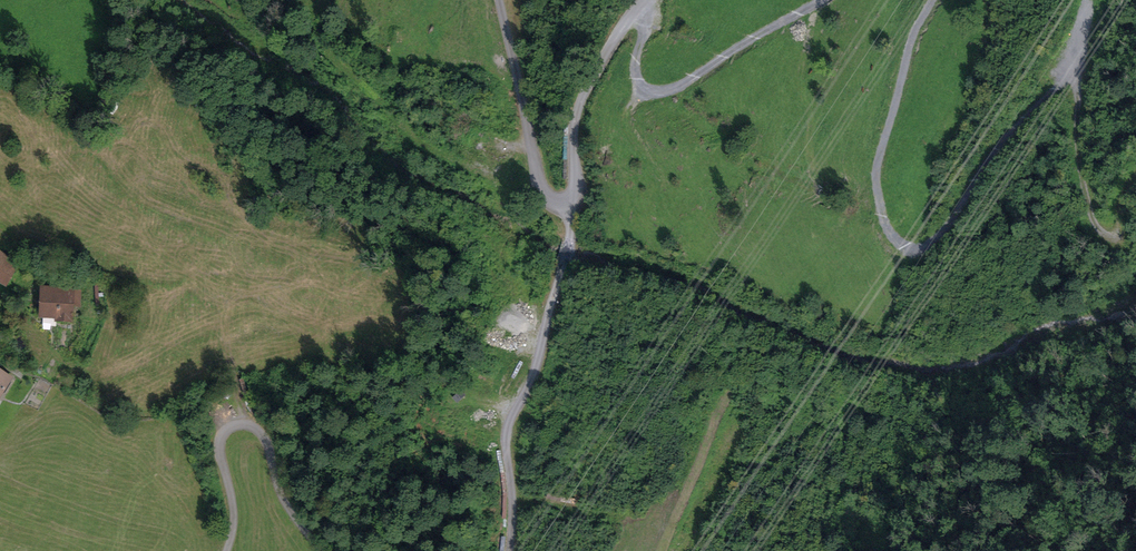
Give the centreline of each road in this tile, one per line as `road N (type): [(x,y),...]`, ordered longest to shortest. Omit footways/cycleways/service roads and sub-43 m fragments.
road 1 (track): [(933,0),(911,43),(876,170),(883,218),(897,241),(922,246),(951,223),(1000,147),(1078,62),(1082,184),(1102,233),(1117,234),(1120,204),(1135,174)]
road 2 (unclassified): [(568,207),(570,240),(535,374),(506,436),(509,550)]
road 3 (unclassified): [(322,550),(282,495),(260,433),(244,423),(228,428),(220,442),(234,513),(226,550)]
road 4 (track): [(633,14),(642,34),(635,71),(640,82),(662,91),(820,0)]
road 5 (unclassified): [(645,0),(581,104),(573,140),(578,181),(568,207)]
road 6 (unclassified): [(568,207),(551,199),(540,176),(499,0)]

